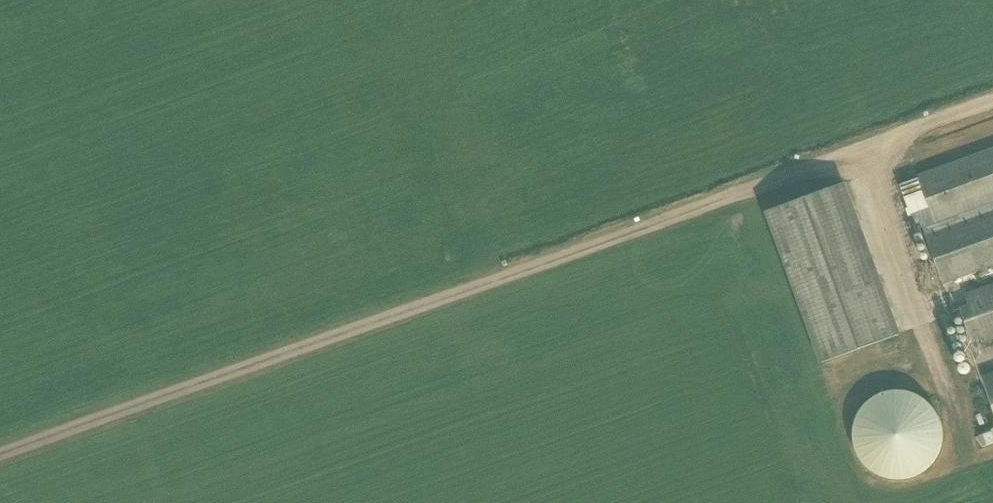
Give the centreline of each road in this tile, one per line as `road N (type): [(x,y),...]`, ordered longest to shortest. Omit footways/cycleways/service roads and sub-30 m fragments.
road 1 (track): [(992,98),(0,455)]

